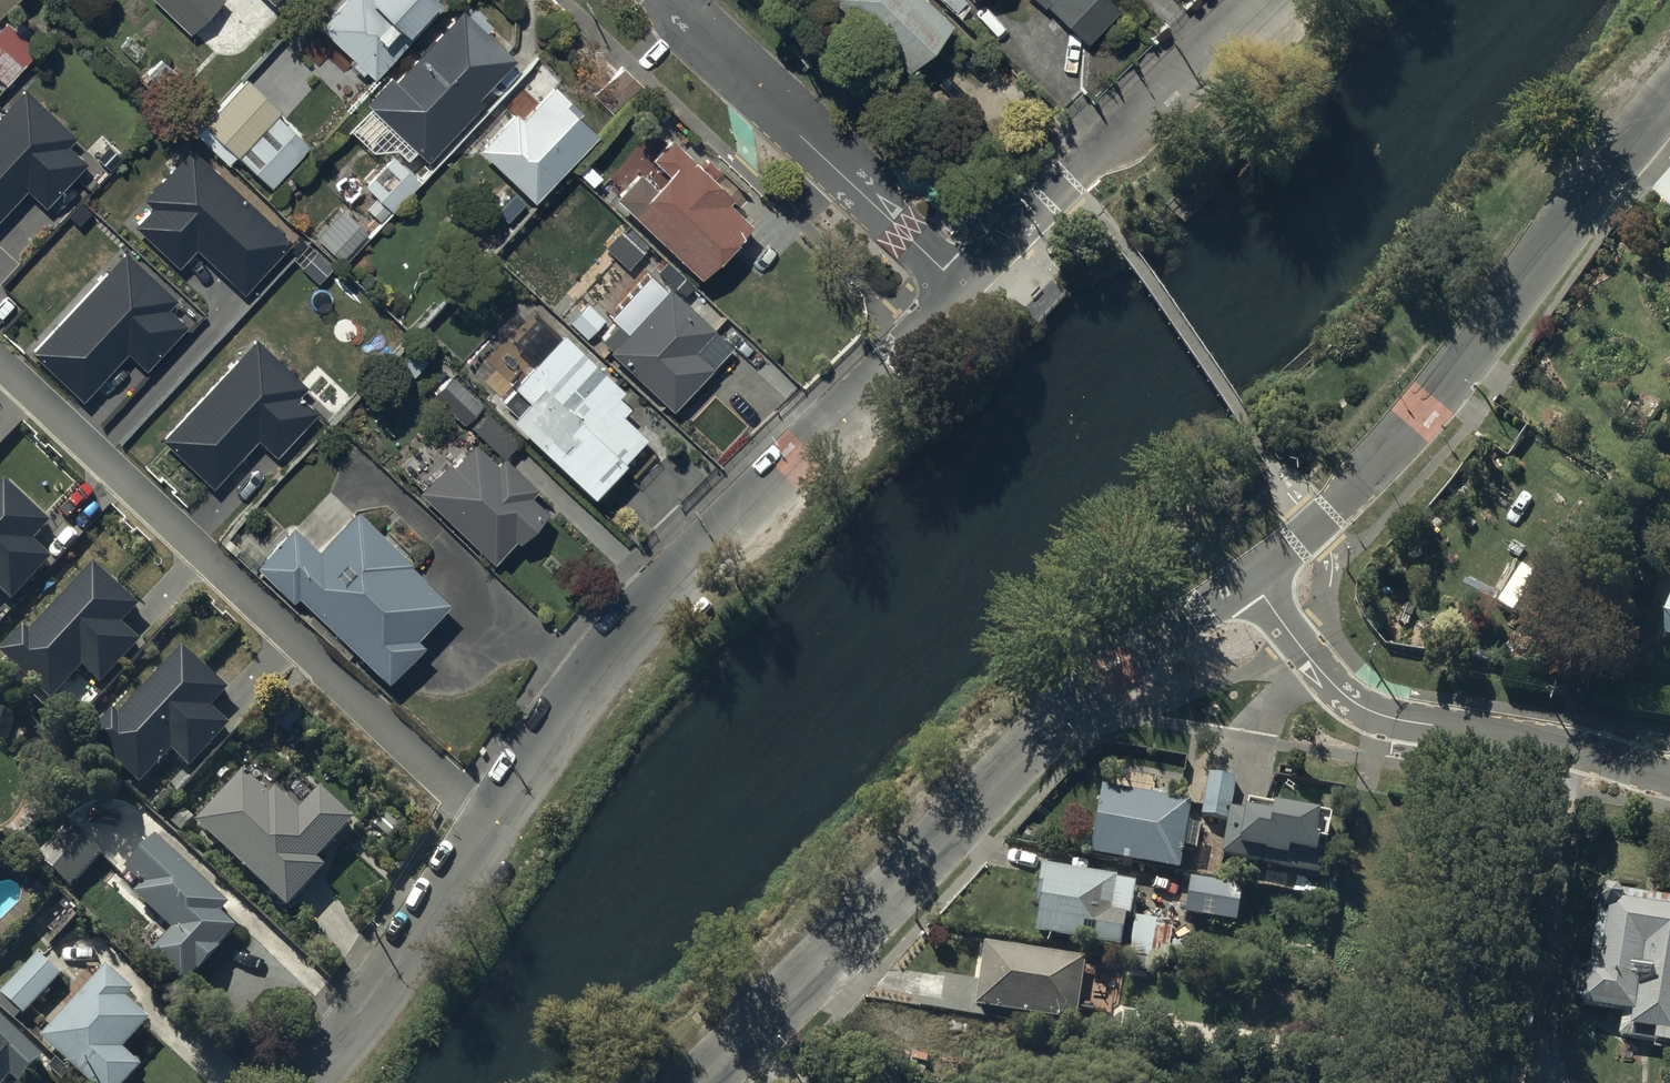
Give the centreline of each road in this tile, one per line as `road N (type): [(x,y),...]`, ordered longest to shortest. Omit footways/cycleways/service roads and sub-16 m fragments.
road 1 (residential): [(1251,579),(1134,658),(1086,701),(698,1082)]
road 2 (residential): [(485,820),(634,622),(962,285)]
road 3 (residential): [(0,361),(485,820)]
road 4 (residential): [(1669,99),(1379,463),(1251,579)]
road 5 (residential): [(664,0),(962,285)]
road 6 (residential): [(1510,738),(1456,1082)]
road 7 (residential): [(298,1082),(398,957),(485,820)]
road 8 (residential): [(1251,579),(1357,706),(1510,738)]
road 9 (residential): [(1060,188),(1266,0)]
road 10 (residential): [(1510,738),(1669,777)]
road 11 (residential): [(962,285),(1060,188)]

